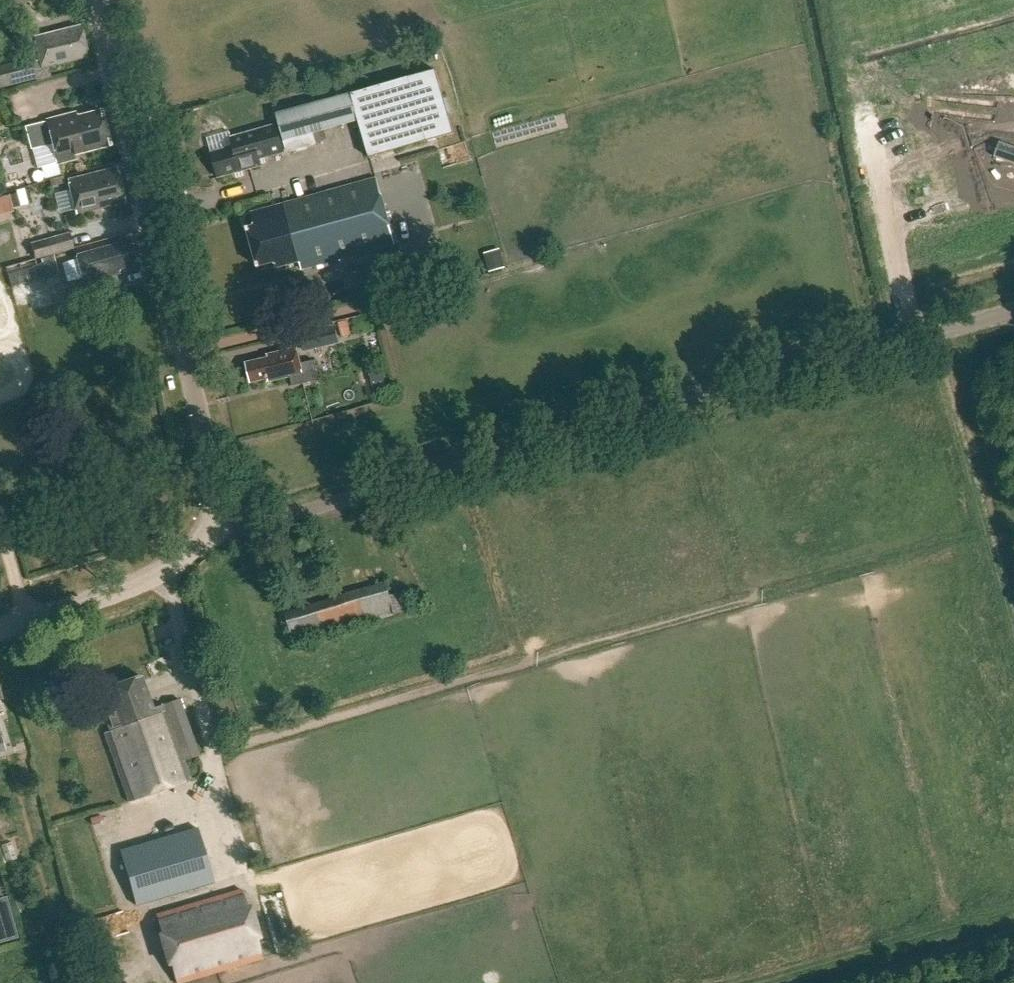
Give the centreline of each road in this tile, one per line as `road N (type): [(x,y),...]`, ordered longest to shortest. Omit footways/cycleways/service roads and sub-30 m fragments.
road 1 (unclassified): [(219,529),(257,525),(1013,313)]
road 2 (track): [(215,753),(968,539)]
road 3 (tertiary): [(219,529),(99,0)]
road 4 (track): [(1013,910),(762,982)]
road 5 (tertiary): [(0,626),(131,585),(219,529)]
road 6 (track): [(964,327),(1013,509)]

